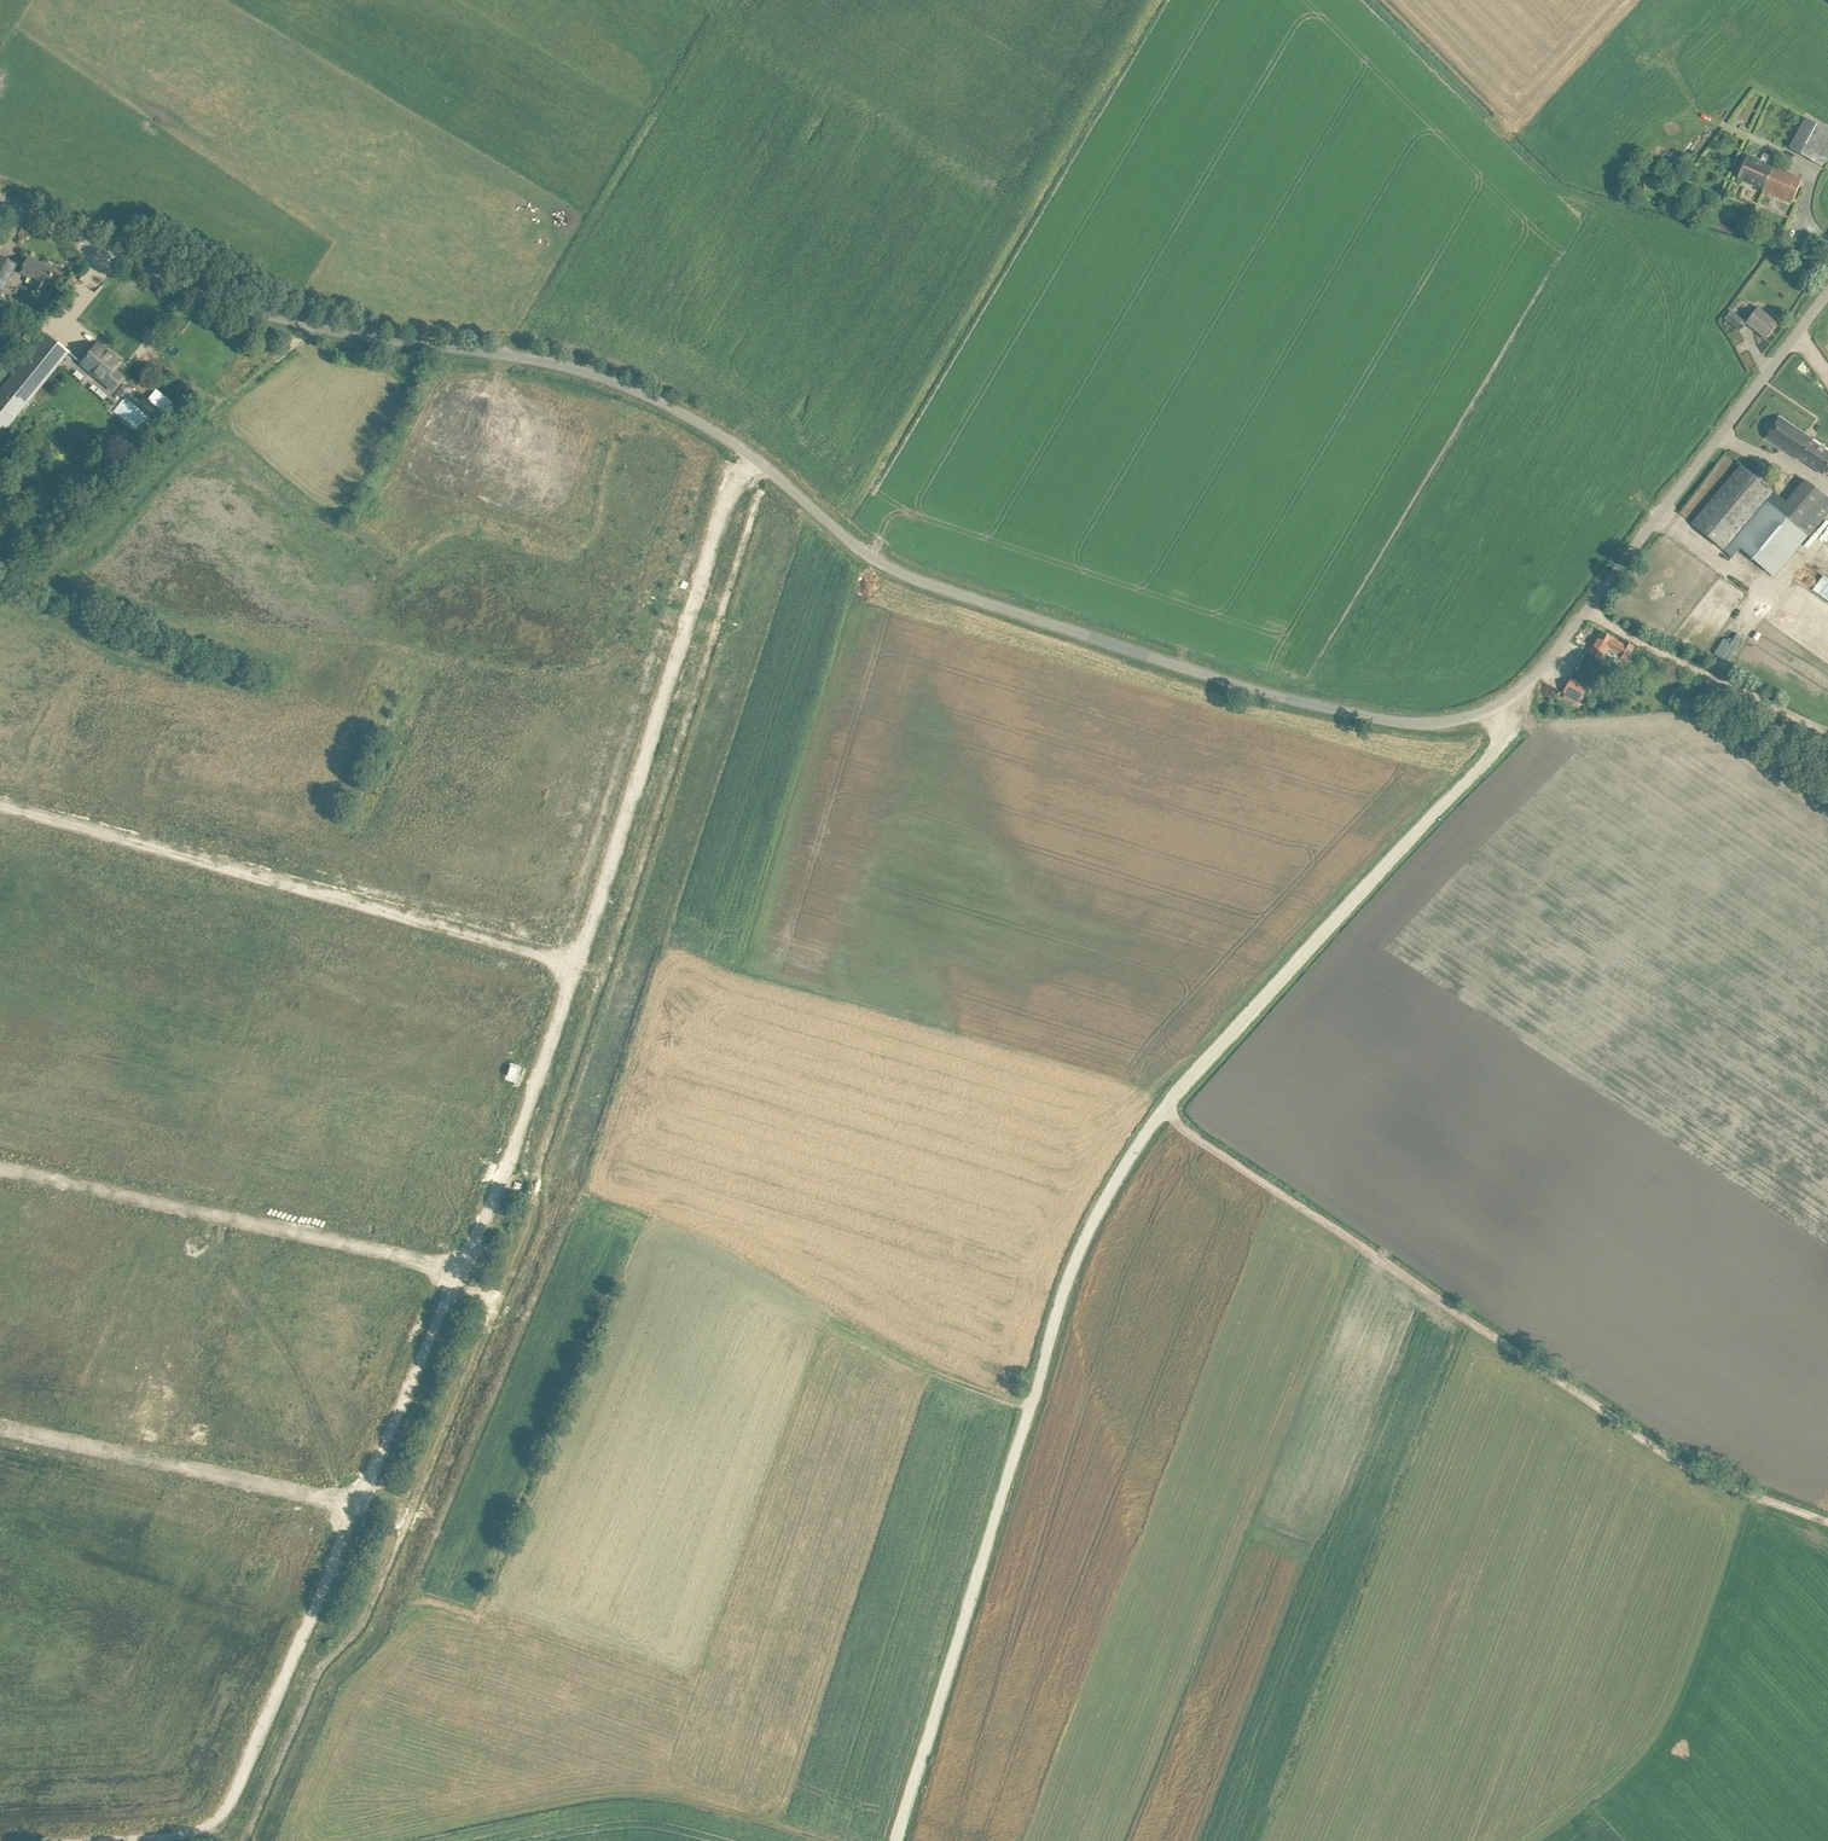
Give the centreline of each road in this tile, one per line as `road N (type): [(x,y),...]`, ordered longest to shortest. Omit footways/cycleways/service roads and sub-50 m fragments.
road 1 (track): [(1480,718),(1502,743),(1162,1114),(1095,1221),(1039,1369),(896,1840)]
road 2 (unclassified): [(1587,610),(1519,694),(1480,718),(1417,727),(1219,681),(905,578),(864,554),(754,459)]
road 3 (unclassified): [(739,449),(610,380),(522,357),(280,321),(0,197)]
road 4 (track): [(1162,1114),(1637,1433),(1827,1518)]
road 5 (unclassified): [(0,805),(578,963)]
road 6 (tertiary): [(781,364),(864,238),(1082,0)]
road 7 (unclassified): [(0,1168),(431,1263),(460,1277)]
road 8 (tertiary): [(578,963),(720,523)]
road 9 (tertiary): [(101,1840),(189,1835),(225,1816),(357,1513)]
road 10 (unclassified): [(1587,610),(1827,291)]
road 11 (unclassified): [(357,1513),(0,1427)]
road 12 (tertiary): [(460,1277),(578,963)]
road 13 (track): [(1587,610),(1634,640),(1827,724)]
road 14 (tertiary): [(357,1513),(460,1277)]

